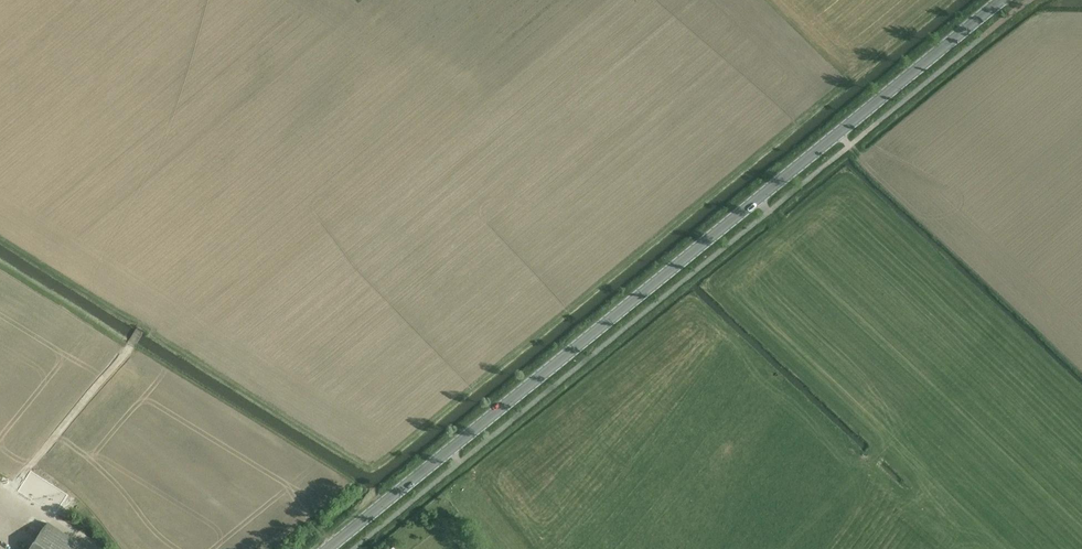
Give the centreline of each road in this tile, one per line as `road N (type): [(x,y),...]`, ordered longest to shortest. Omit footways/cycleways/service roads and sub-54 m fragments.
road 1 (tertiary): [(332,548),(1002,0)]

